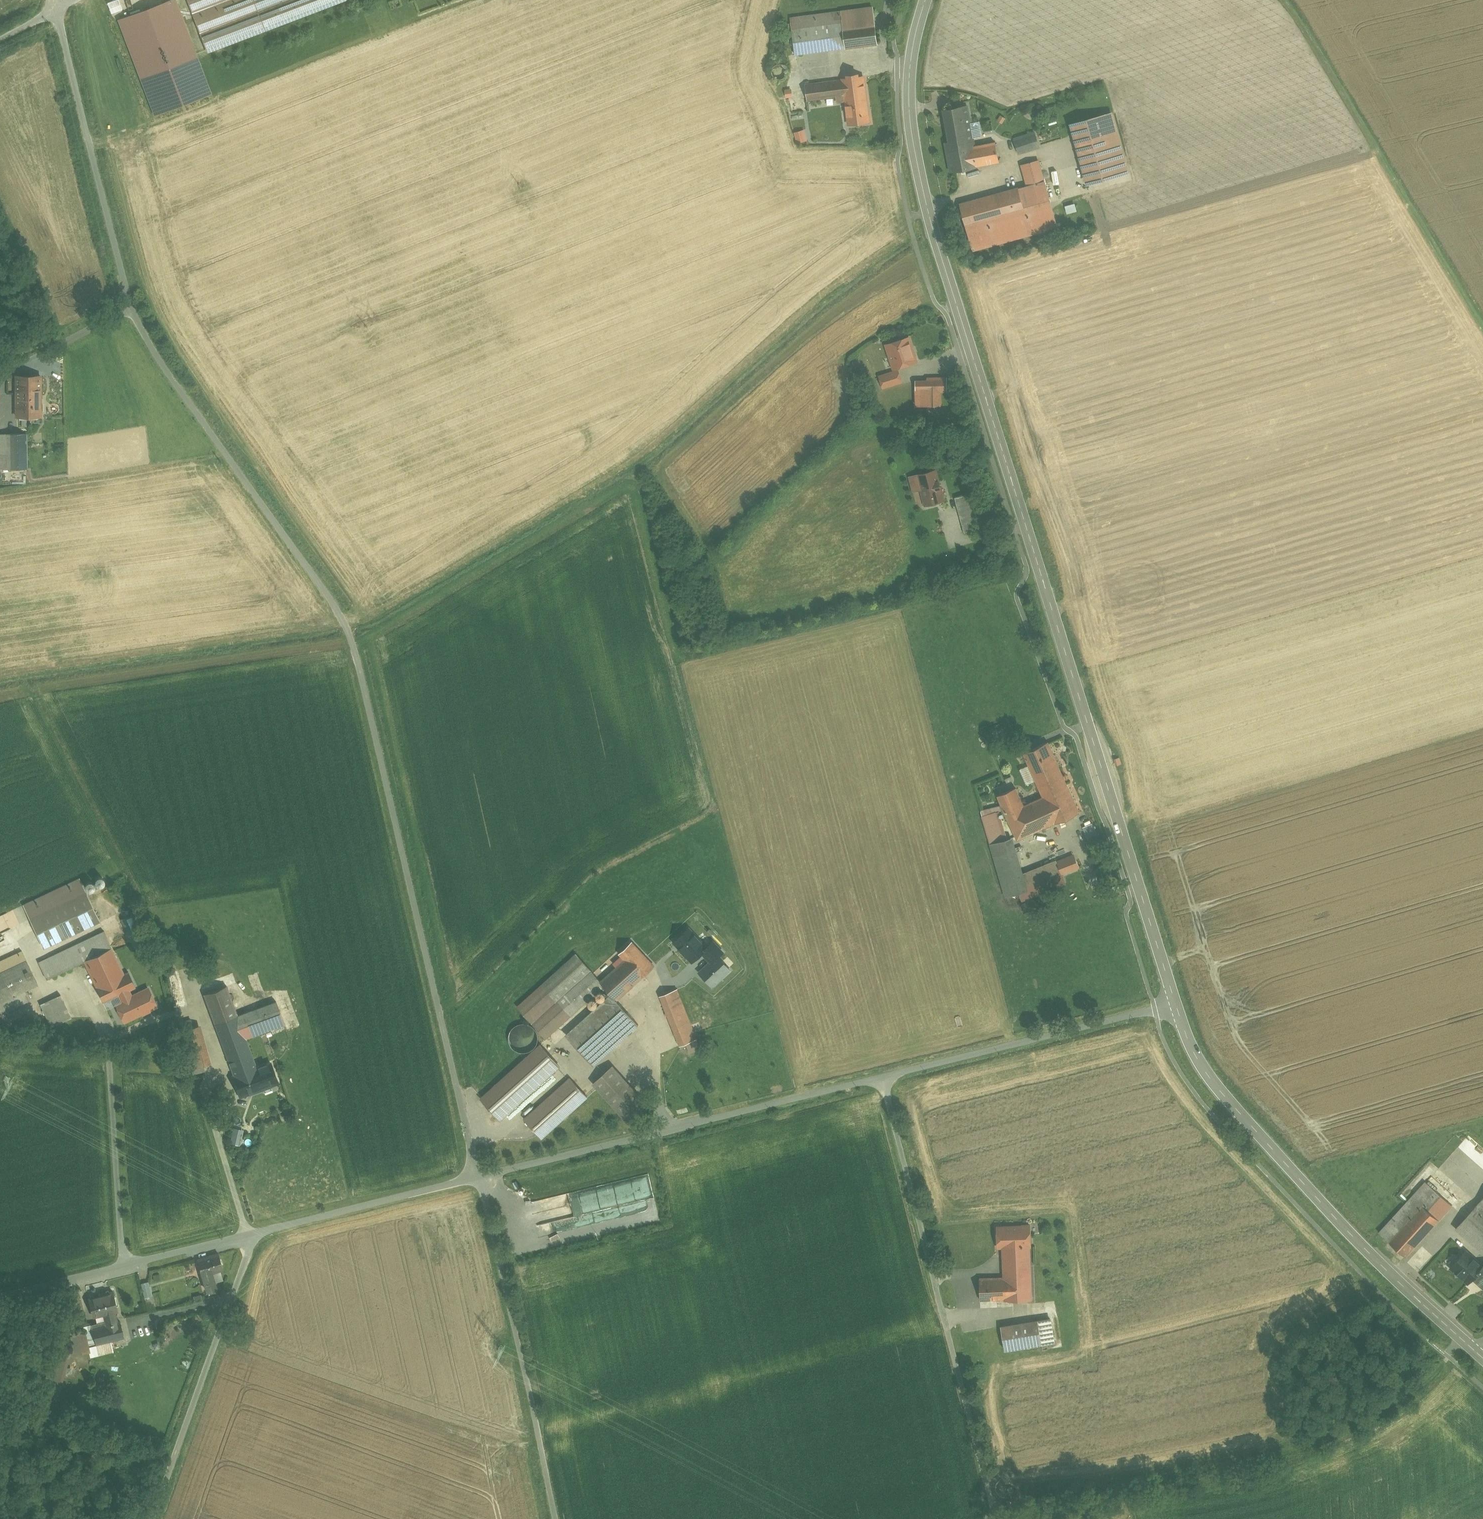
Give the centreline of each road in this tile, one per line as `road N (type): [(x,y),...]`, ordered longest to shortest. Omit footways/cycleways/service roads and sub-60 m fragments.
road 1 (unclassified): [(479,1178),(347,629),(131,308),(57,9)]
road 2 (secondary): [(929,0),(910,72),(912,131),(933,228),(1177,1005)]
road 3 (secondary): [(1177,1005),(1200,1060),(1230,1102),(1370,1255),(1482,1357)]
road 4 (unclassified): [(884,1080),(994,1518)]
road 5 (unclassified): [(479,1178),(884,1080)]
road 6 (unclassified): [(559,1518),(479,1178)]
road 7 (unclassified): [(884,1080),(1177,1005)]
road 8 (unclassified): [(252,1237),(151,1518)]
road 9 (unclassified): [(0,1298),(252,1237)]
road 10 (unclassified): [(252,1237),(479,1178)]

